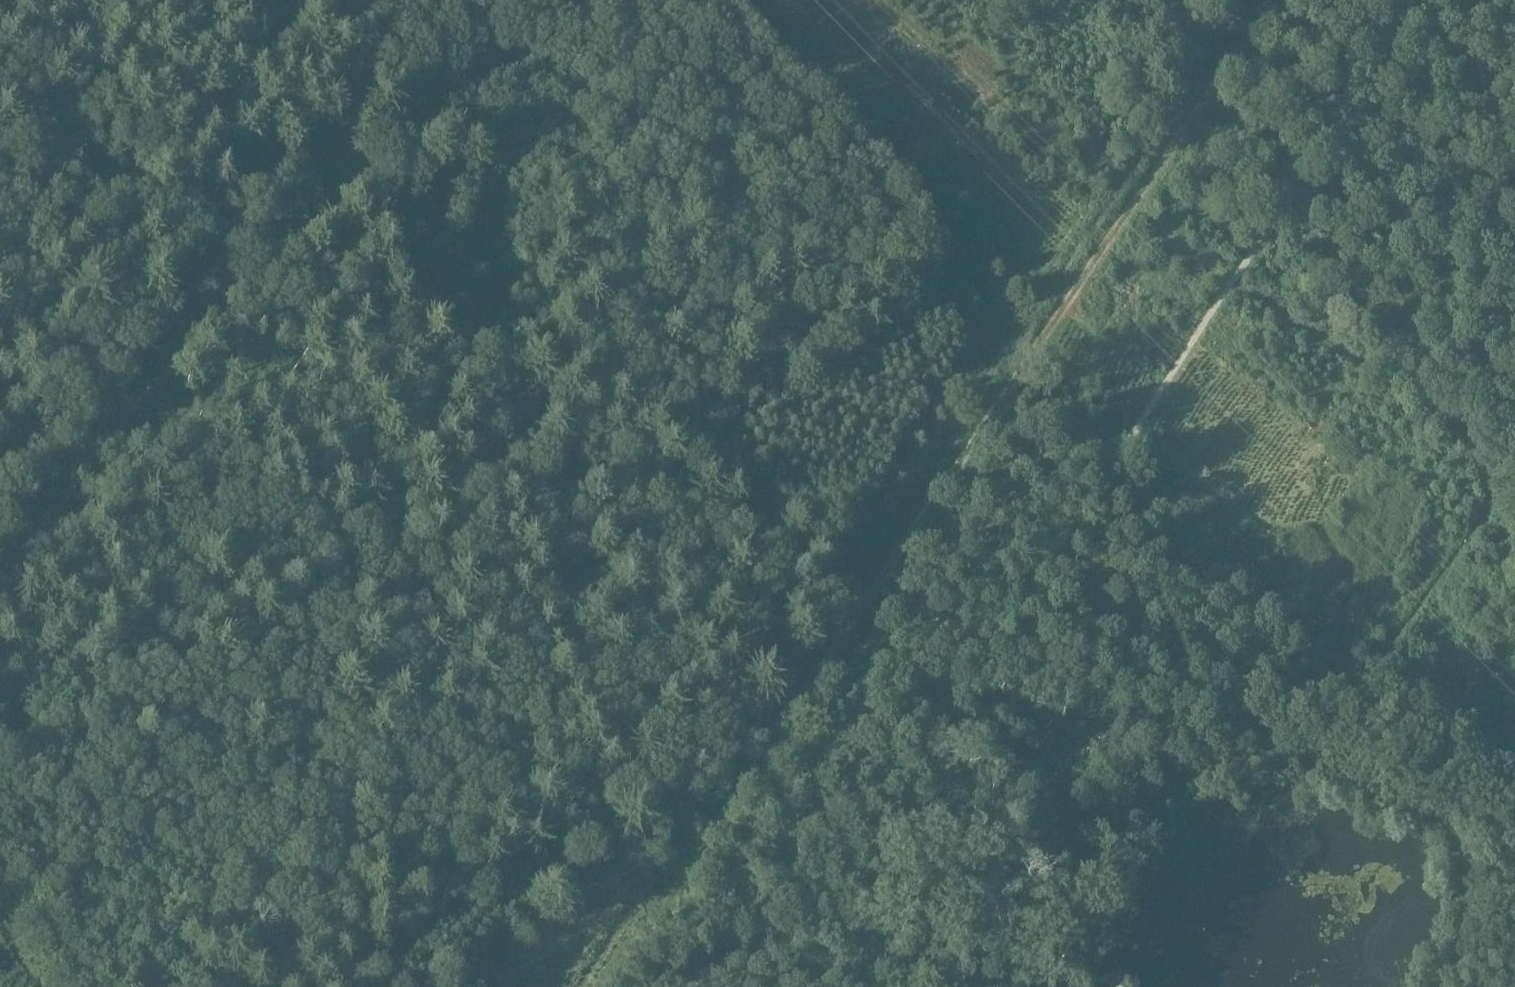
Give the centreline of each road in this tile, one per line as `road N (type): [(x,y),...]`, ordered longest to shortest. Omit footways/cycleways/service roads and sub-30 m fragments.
road 1 (track): [(280,986),(359,888),(368,849),(405,800),(551,531),(634,419),(691,308),(720,282),(739,248),(786,162),(817,41),(848,0)]
road 2 (track): [(648,929),(1131,208)]
road 3 (track): [(0,523),(203,339),(519,0)]
road 4 (track): [(1131,208),(1475,437)]
road 5 (track): [(1079,986),(1091,876),(1140,801),(1251,755),(1319,755)]
road 6 (track): [(1319,755),(1514,475)]
road 7 (track): [(782,729),(898,986)]
road 8 (track): [(1131,208),(1260,13)]

